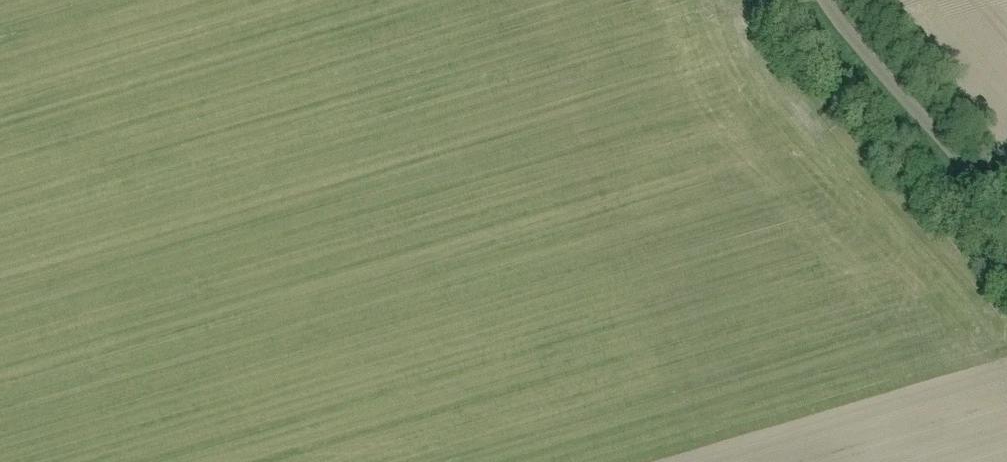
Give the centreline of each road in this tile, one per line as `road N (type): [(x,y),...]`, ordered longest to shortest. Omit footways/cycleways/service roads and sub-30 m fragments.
road 1 (unclassified): [(815,0),(1006,214)]

